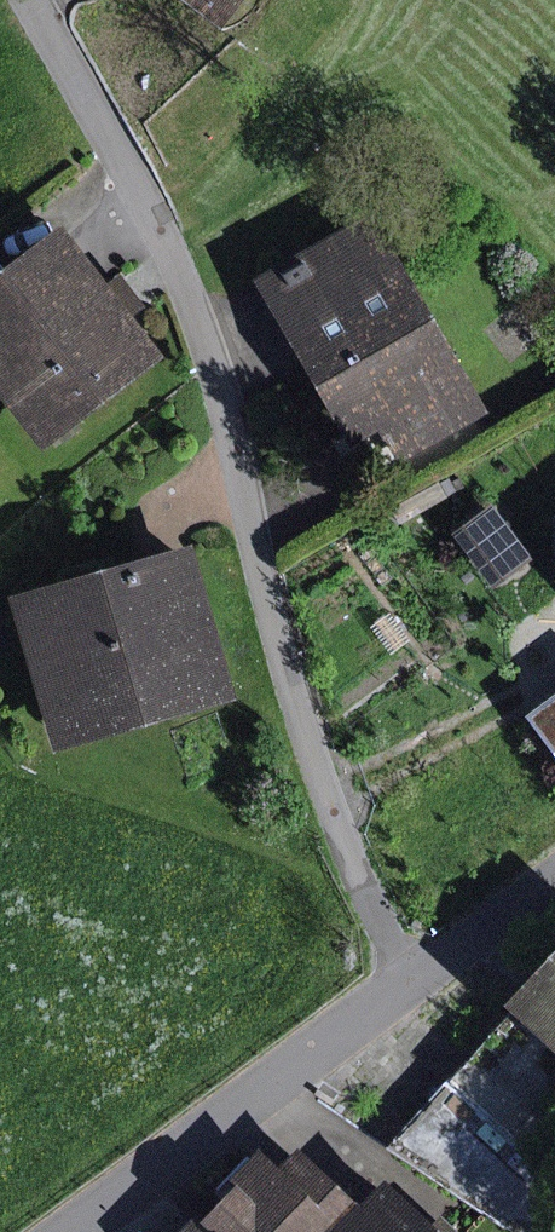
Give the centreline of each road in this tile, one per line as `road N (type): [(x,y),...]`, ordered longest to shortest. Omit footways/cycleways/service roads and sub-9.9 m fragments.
road 1 (residential): [(51,0),(184,235),(230,358),(338,776),(412,988)]
road 2 (residential): [(71,1231),(412,988)]
road 3 (residential): [(412,988),(554,880)]

